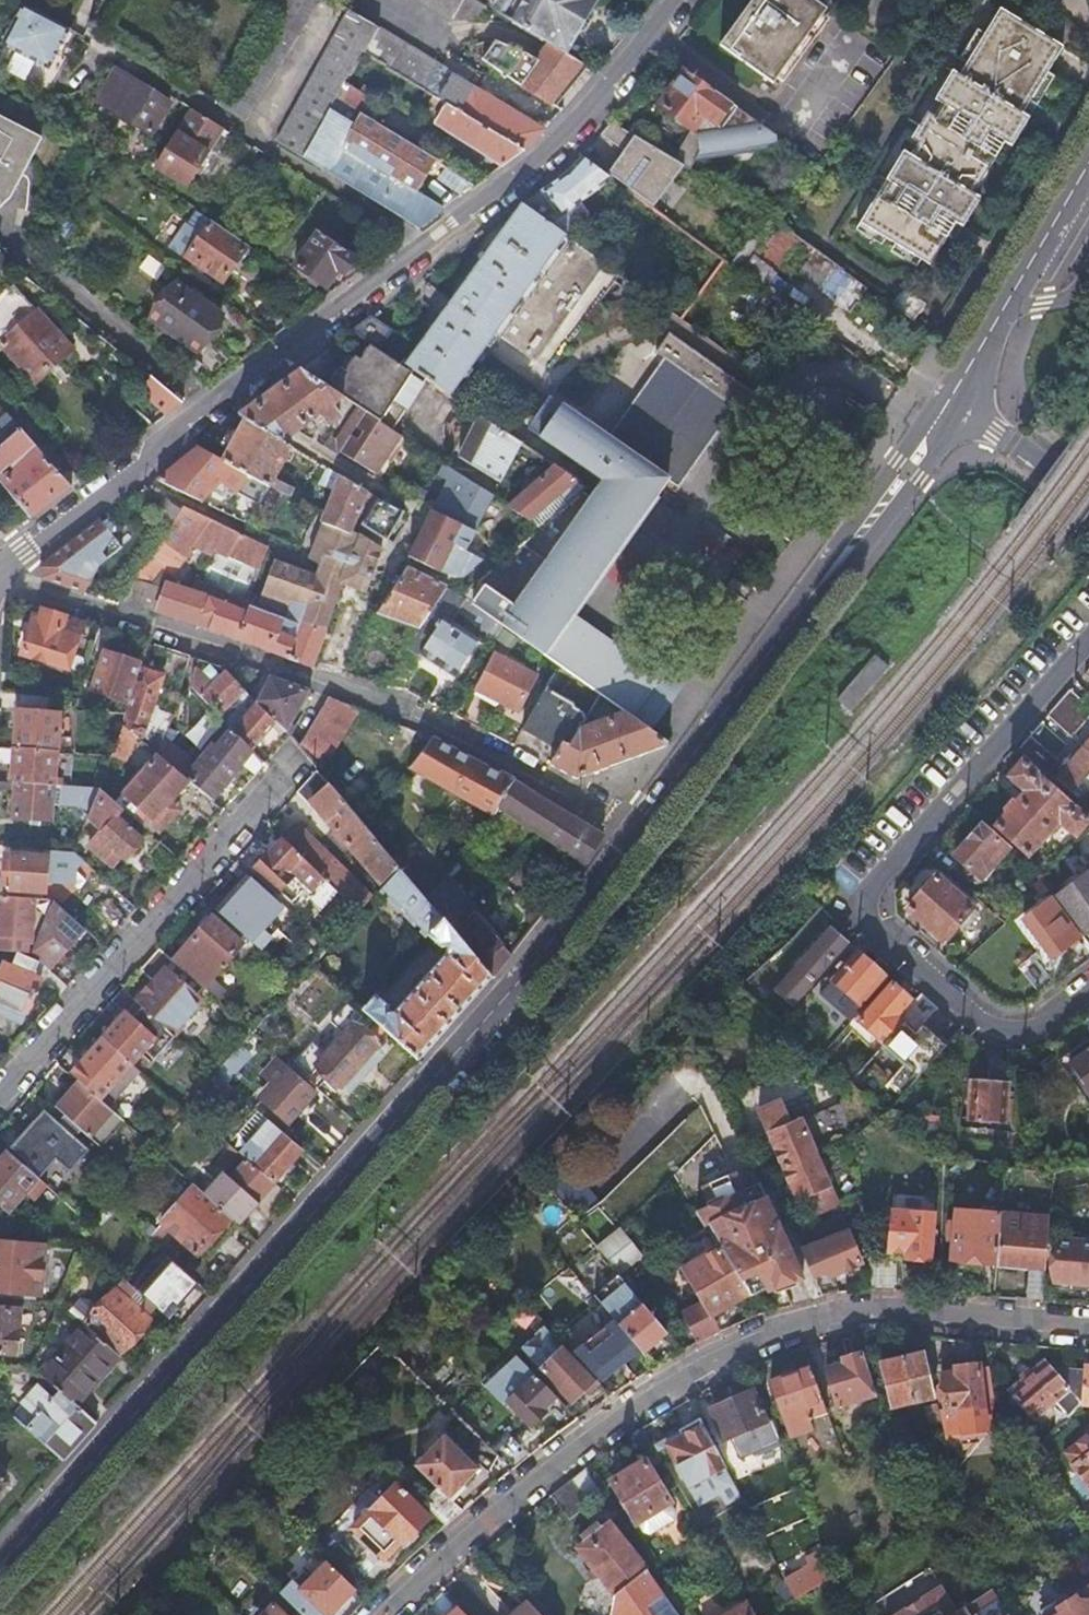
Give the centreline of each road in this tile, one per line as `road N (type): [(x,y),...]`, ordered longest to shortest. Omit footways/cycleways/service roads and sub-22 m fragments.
road 1 (residential): [(0,1567),(646,828)]
road 2 (residential): [(678,0),(554,147),(0,566)]
road 3 (residential): [(1088,1329),(866,1316),(758,1337),(676,1374),(555,1460),(381,1614)]
road 4 (residential): [(646,828),(437,722),(0,578)]
road 5 (residential): [(1088,987),(1038,1026),(985,1025),(854,903),(1088,625)]
road 6 (residential): [(646,828),(952,402)]
road 7 (residential): [(294,762),(0,1082)]
road 8 (residential): [(952,402),(1088,170)]
road 9 (residential): [(952,402),(1088,502)]

